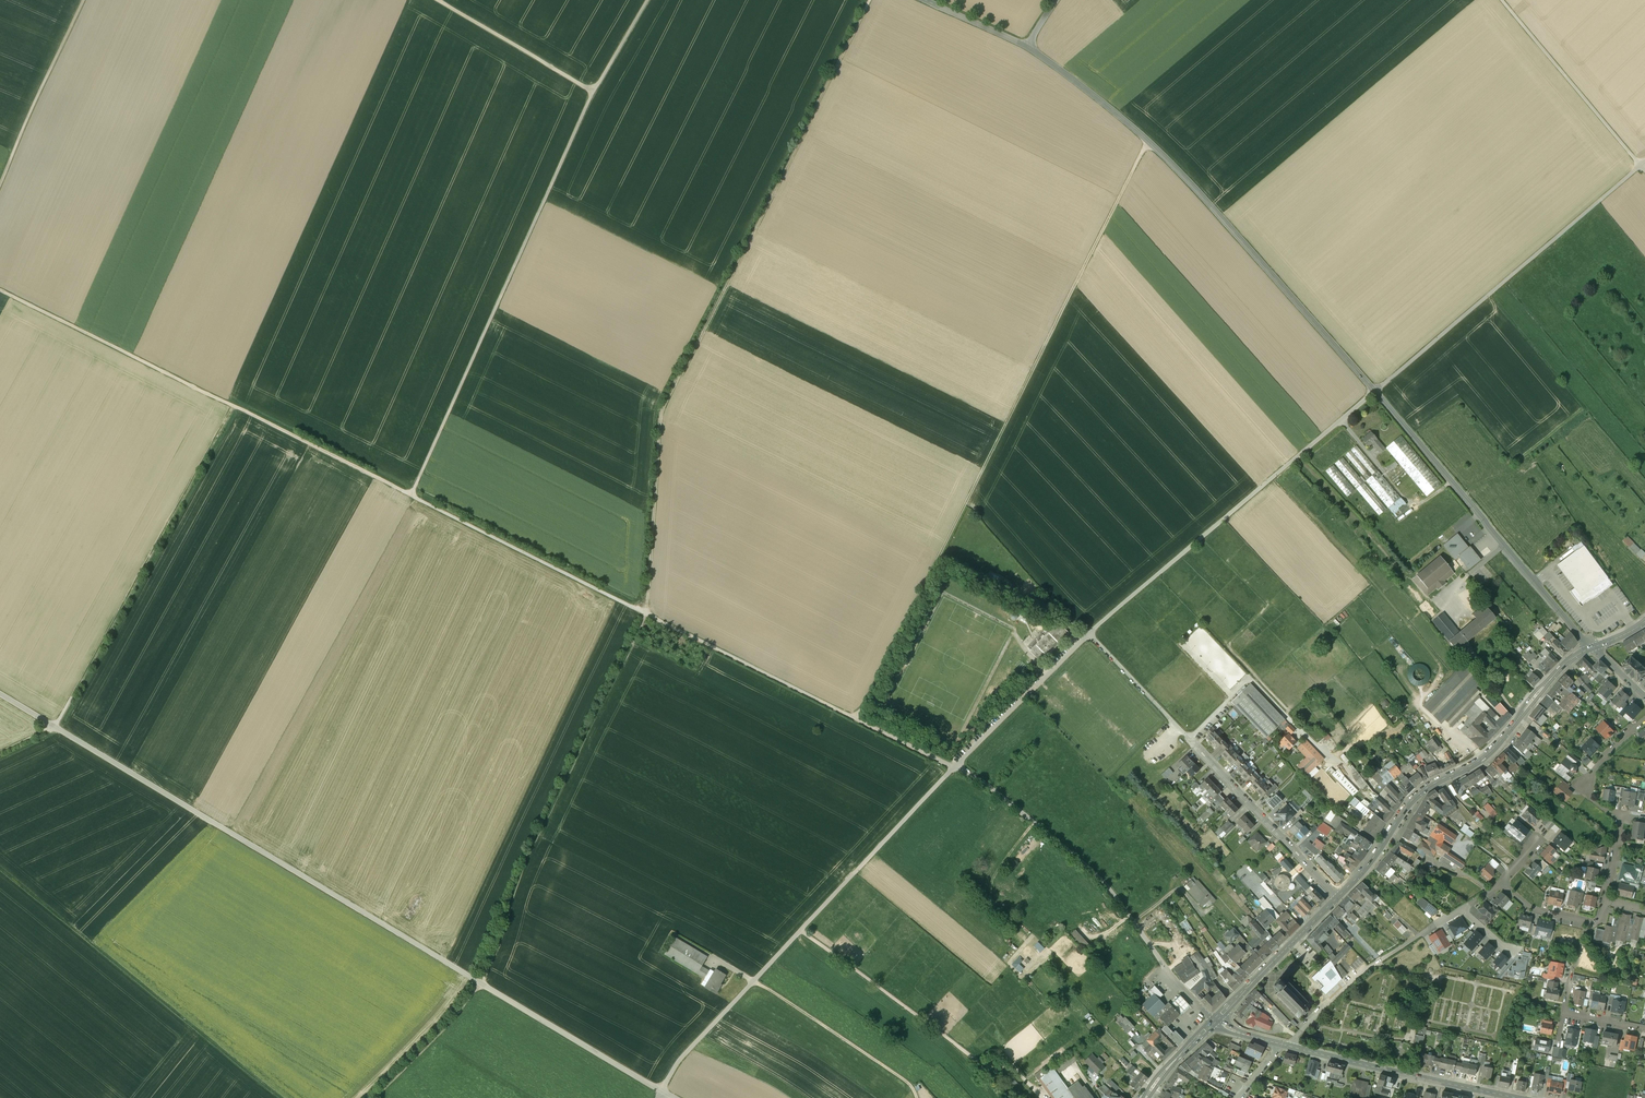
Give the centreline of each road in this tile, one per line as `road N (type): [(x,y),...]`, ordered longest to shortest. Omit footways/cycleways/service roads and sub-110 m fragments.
road 1 (track): [(870,0),(662,412),(644,617),(519,879),(499,948),(454,1020),(379,1097)]
road 2 (tertiary): [(1593,646),(1194,188),(1103,102),(1026,45)]
road 3 (unclassified): [(675,1097),(0,694)]
road 4 (track): [(1089,634),(1644,162)]
road 5 (track): [(857,717),(1148,141)]
road 6 (track): [(956,767),(411,495)]
road 7 (track): [(647,0),(593,89),(411,495)]
road 8 (track): [(411,495),(0,290)]
road 9 (track): [(658,1097),(691,1047),(956,767)]
road 10 (track): [(232,405),(60,719),(0,752)]
road 11 (secondary): [(1339,896),(1416,796),(1485,756),(1569,659),(1593,646)]
road 12 (track): [(279,1097),(0,870)]
road 13 (track): [(1164,963),(1082,862),(956,767)]
road 14 (residential): [(1502,883),(1358,975),(1290,1047)]
road 15 (secondary): [(1517,1097),(1290,1047)]
road 16 (track): [(1502,0),(1644,170)]
road 17 (residential): [(1339,896),(1188,739)]
road 18 (track): [(81,0),(0,179)]
road 19 (track): [(593,89),(436,0)]
road 20 (secondary): [(1215,1021),(1339,896)]
road 21 (residential): [(1603,900),(1596,919),(1555,915),(1502,883)]

